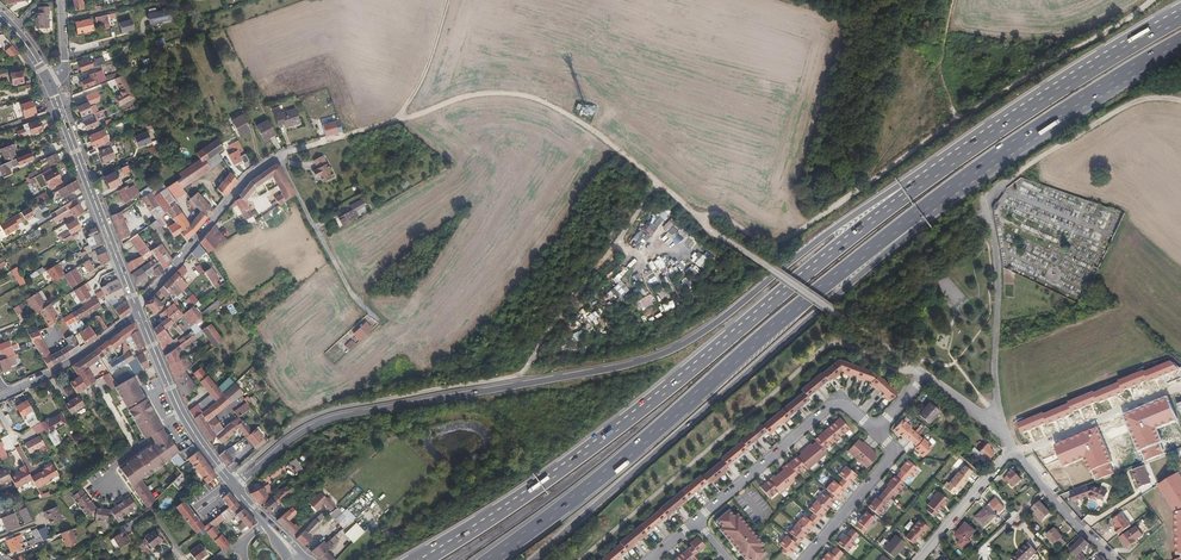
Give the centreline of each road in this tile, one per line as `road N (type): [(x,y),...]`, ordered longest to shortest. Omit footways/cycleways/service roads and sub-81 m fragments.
road 1 (trunk): [(908,189),(830,230),(685,344),(631,365),(323,418),(232,484)]
road 2 (trunk): [(908,189),(619,426),(421,559)]
road 3 (trunk): [(491,559),(927,210)]
road 4 (trunk): [(533,559),(922,223),(927,210)]
road 5 (track): [(284,155),(478,97),(533,97),(600,136),(693,218)]
road 6 (track): [(951,0),(938,63),(956,120),(789,244),(766,242),(713,211),(693,218)]
road 7 (trunk): [(1180,15),(908,189)]
road 8 (unclassified): [(232,484),(313,416),(520,376)]
road 9 (trunk): [(927,210),(1059,115),(1180,44)]
road 10 (unclassified): [(693,218),(923,375)]
road 11 (residential): [(995,188),(988,206),(1005,434)]
road 12 (primary): [(135,306),(47,81)]
road 13 (residential): [(878,433),(848,404),(828,404),(696,521)]
road 14 (track): [(520,376),(655,183)]
road 15 (track): [(956,120),(1150,0)]
road 16 (residential): [(135,306),(248,176),(284,155)]
road 17 (track): [(1180,101),(1127,104),(995,188)]
road 18 (primary): [(232,484),(179,409),(137,311)]
road 19 (track): [(284,155),(353,295),(380,319)]
road 20 (residential): [(1016,453),(1180,388)]
road 21 (residential): [(803,559),(893,452),(878,433)]
road 22 (tertiary): [(6,395),(137,311)]
road 23 (residential): [(918,559),(1013,449)]
road 24 (residential): [(1110,559),(1016,453)]
road 25 (track): [(394,122),(427,76),(449,0)]

